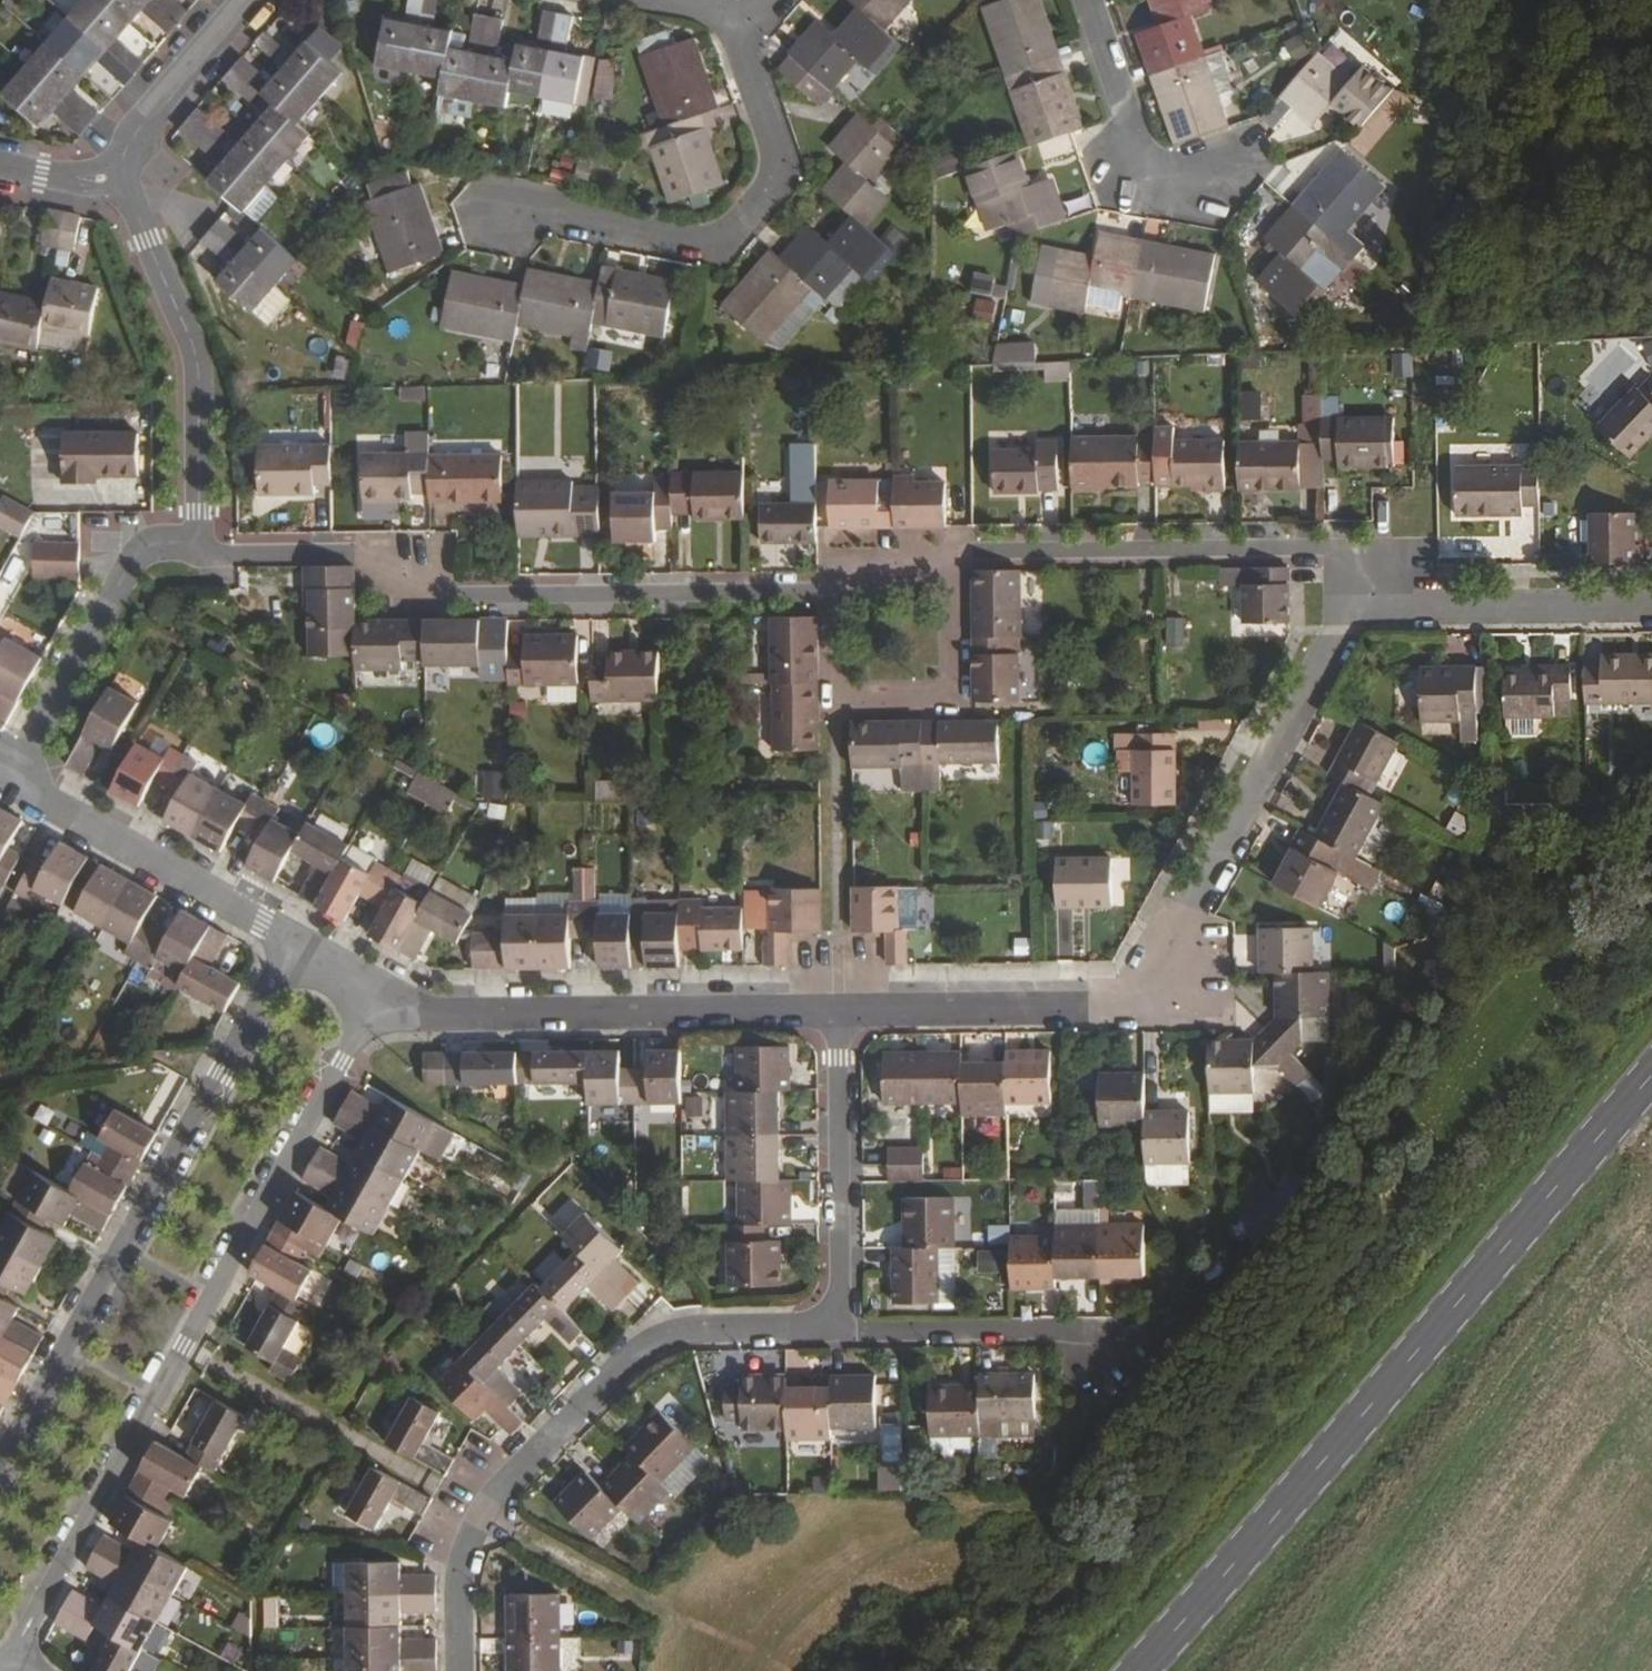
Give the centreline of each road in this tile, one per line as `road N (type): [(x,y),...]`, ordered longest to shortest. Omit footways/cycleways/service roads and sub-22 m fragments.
road 1 (residential): [(1383,547),(1128,1003),(838,1010)]
road 2 (primary): [(1137,1670),(1651,1076)]
road 3 (residential): [(12,1663),(377,991)]
road 4 (residential): [(831,588),(442,597),(363,555),(218,556),(193,541)]
road 5 (residential): [(296,940),(0,1457)]
road 6 (residential): [(462,1670),(460,1580),(471,1541),(560,1431),(639,1354),(683,1329),(839,1330)]
road 7 (residential): [(838,1010),(436,1019),(377,991)]
road 8 (residential): [(510,209),(686,247),(722,237),(772,174),(733,20)]
road 9 (residential): [(1383,547),(954,557)]
road 10 (residential): [(193,541),(199,529),(196,355),(119,167)]
road 11 (residential): [(831,588),(832,703),(951,701),(954,557)]
road 12 (residential): [(296,940),(12,774)]
road 13 (residential): [(839,1330),(838,1010)]
road 14 (residential): [(839,1330),(1132,1331)]
road 15 (residential): [(1230,172),(1180,177),(1153,171),(1135,154),(1078,0)]
road 16 (residential): [(12,774),(144,546)]
road 17 (residential): [(248,0),(149,117),(119,167)]
road 18 (residential): [(954,557),(854,560),(831,588)]
road 19 (residential): [(119,167),(95,181),(0,166)]

